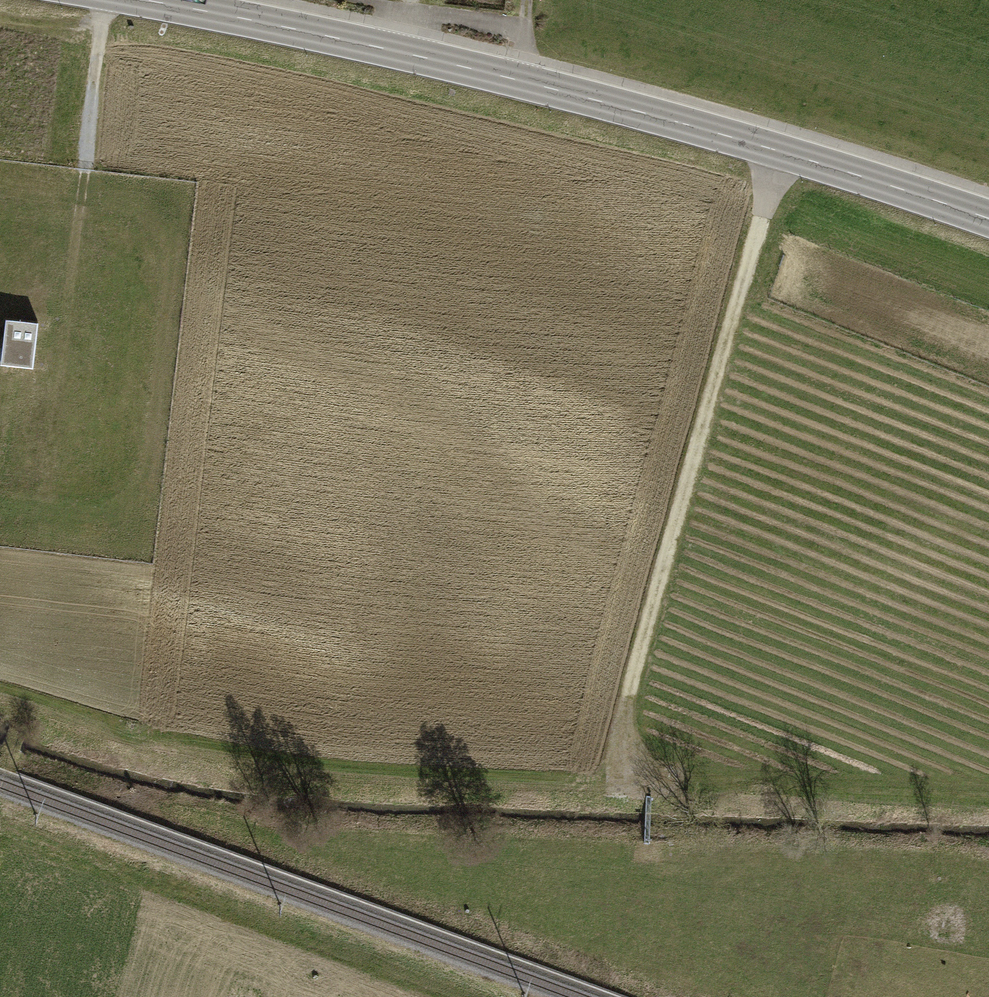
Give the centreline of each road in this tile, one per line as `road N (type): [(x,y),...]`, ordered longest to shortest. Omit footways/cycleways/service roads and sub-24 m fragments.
road 1 (primary): [(144,0),(389,50),(684,128),(988,223)]
road 2 (track): [(107,0),(83,191),(145,211),(177,259),(149,481),(103,525),(0,513)]
road 3 (track): [(0,675),(307,751),(610,766),(614,746)]
road 4 (track): [(770,154),(762,210),(614,746)]
road 5 (track): [(439,996),(0,819)]

